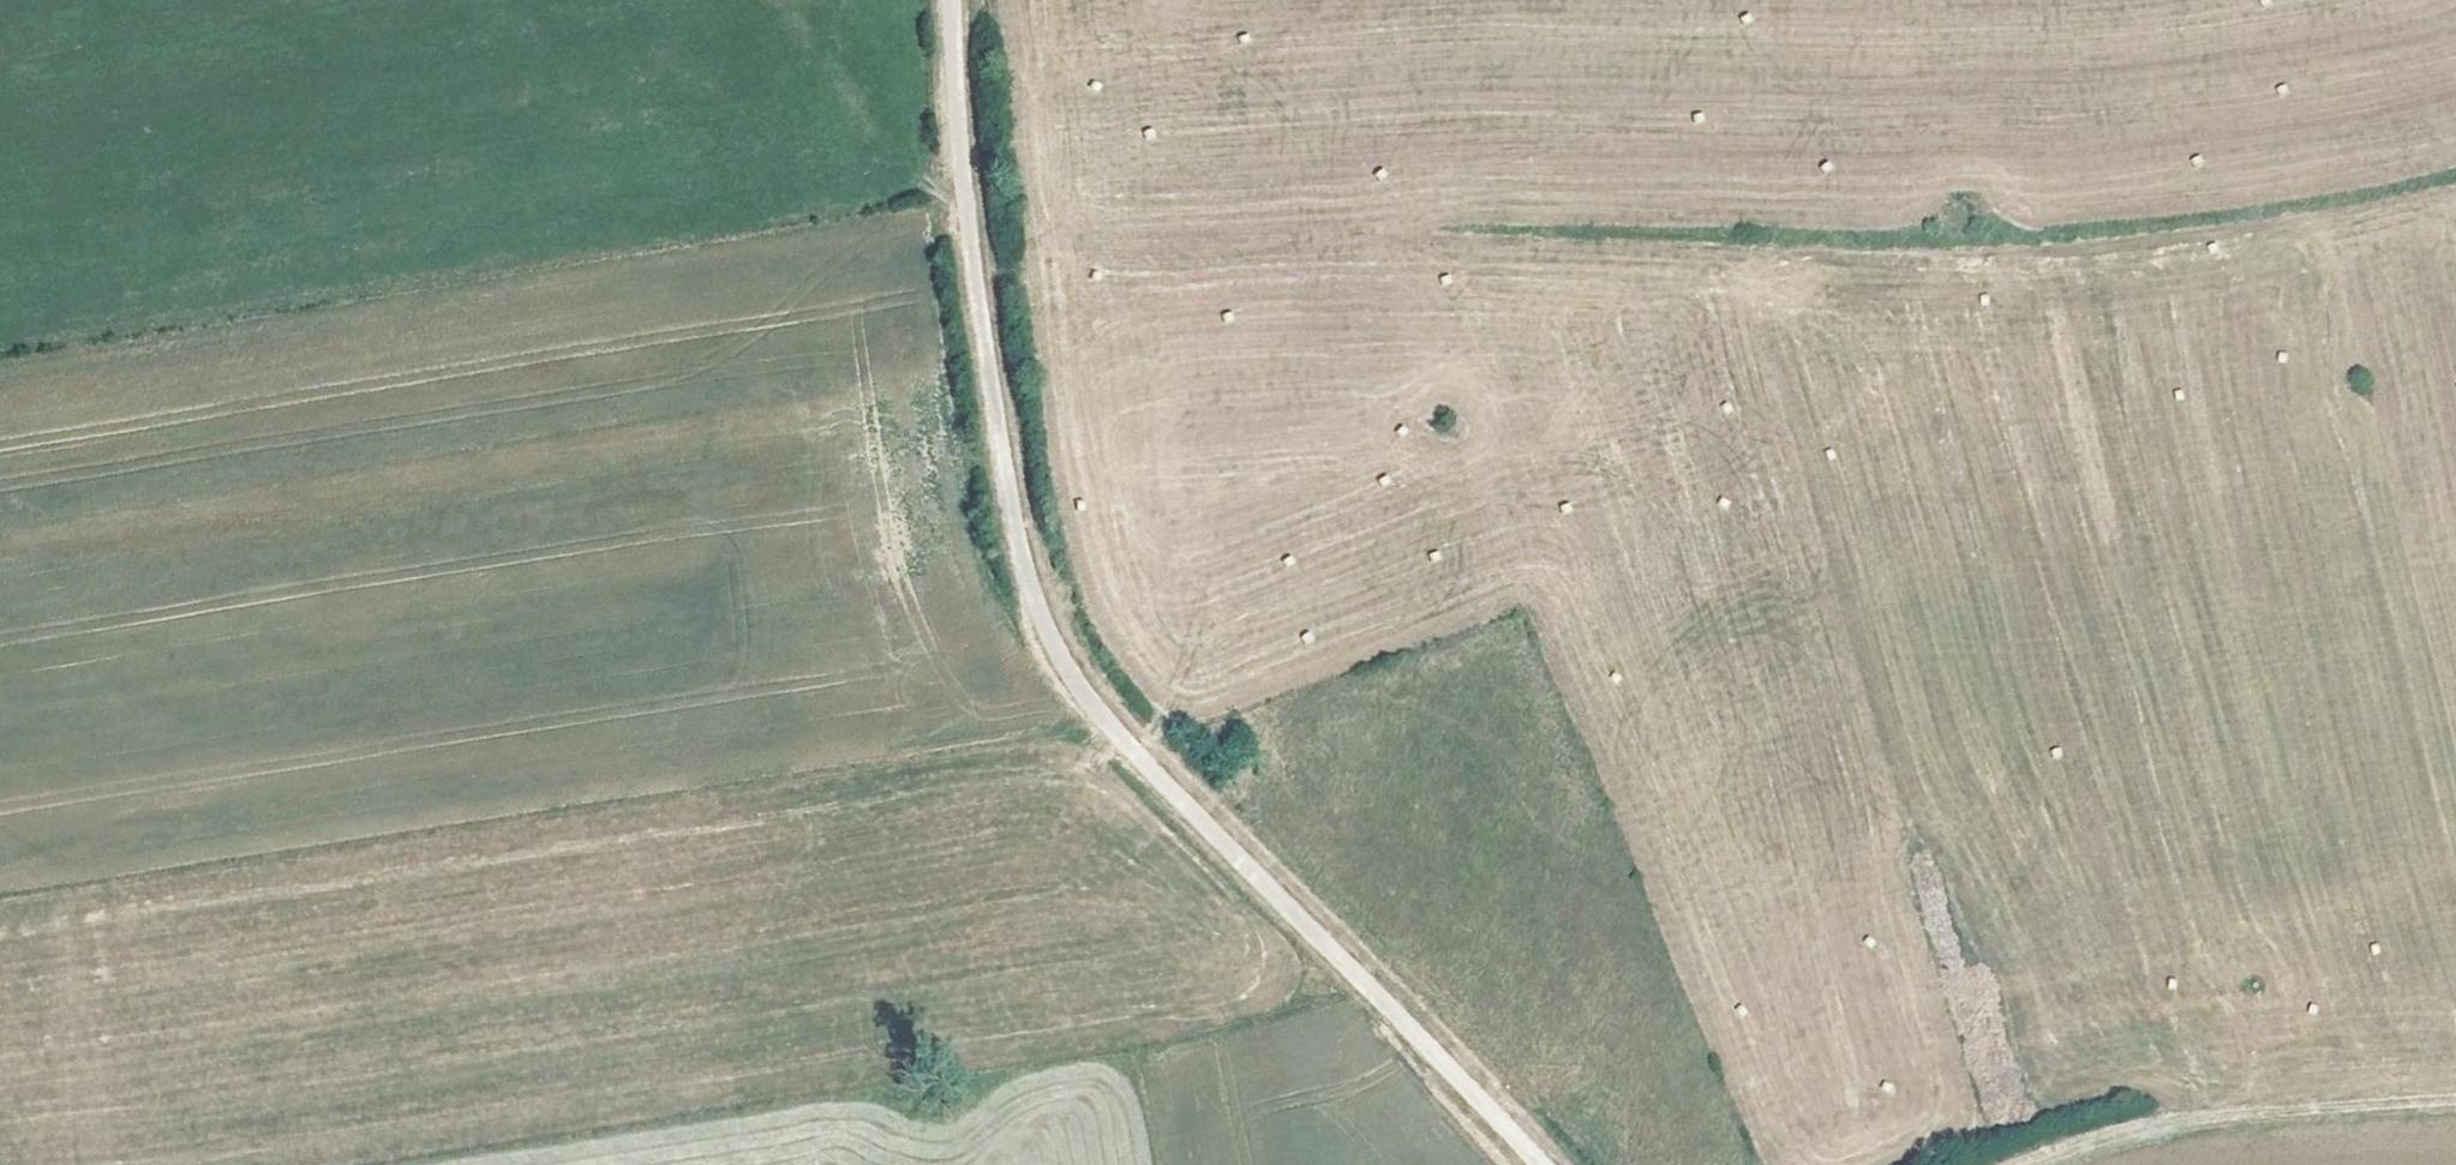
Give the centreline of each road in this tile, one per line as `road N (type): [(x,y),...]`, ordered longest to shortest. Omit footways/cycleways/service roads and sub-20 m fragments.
road 1 (track): [(1537,1164),(1178,797),(1057,649),(1025,574),(1001,454),(967,226),(952,0)]
road 2 (track): [(2025,1164),(2229,1111),(2455,1094)]

